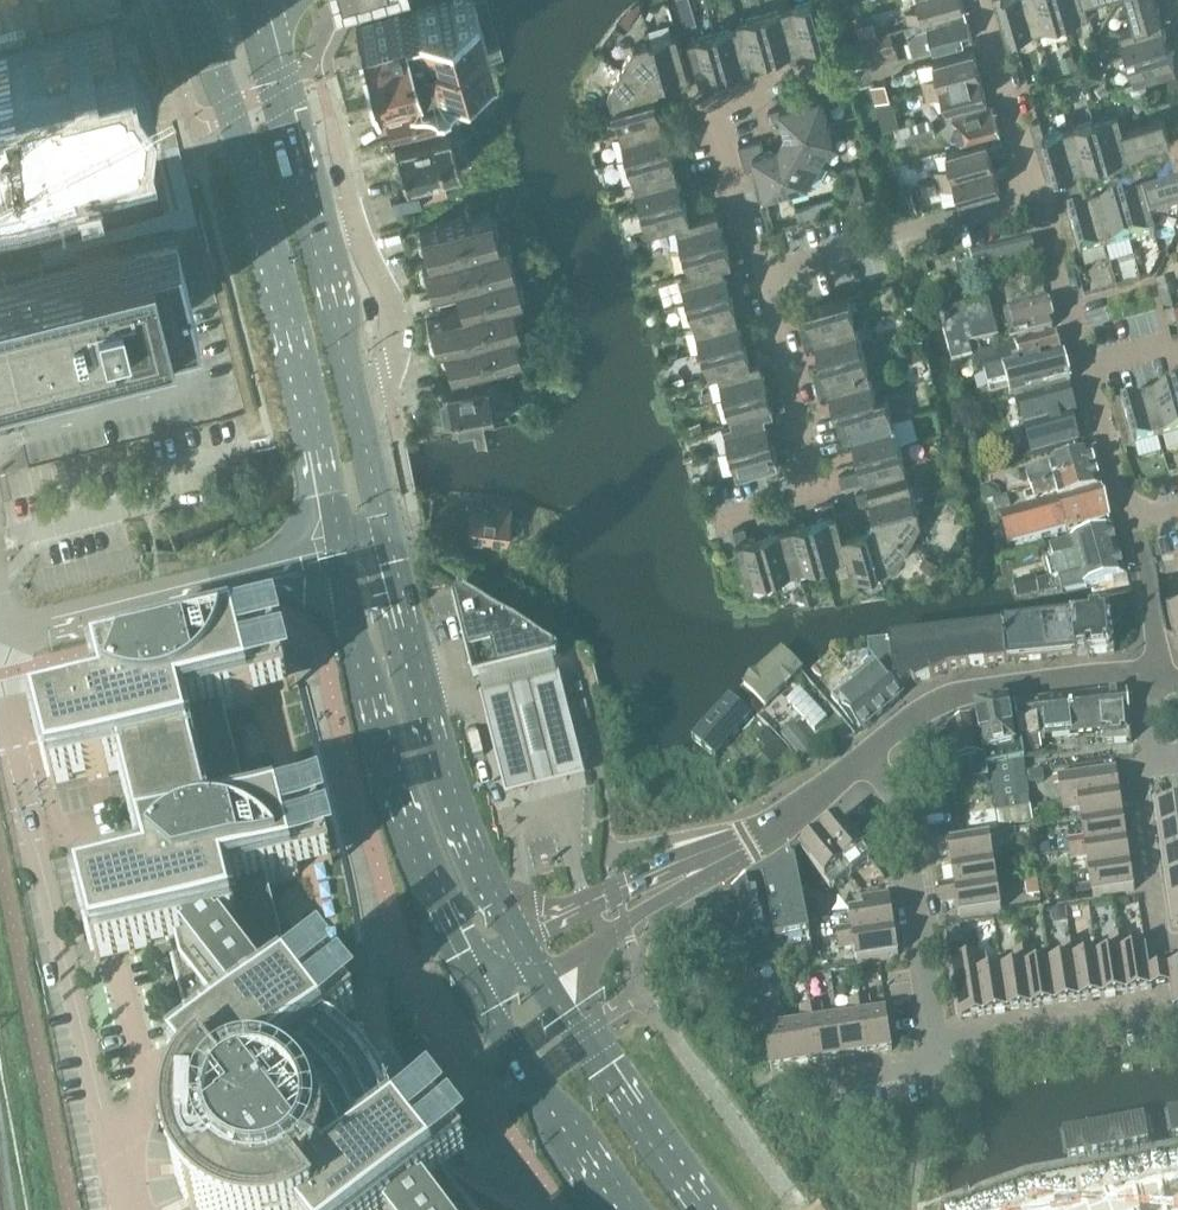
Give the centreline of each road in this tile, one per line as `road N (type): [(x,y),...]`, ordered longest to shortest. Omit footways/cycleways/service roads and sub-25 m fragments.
road 1 (primary): [(191,0),(231,109),(340,554)]
road 2 (residential): [(1152,677),(1151,619),(1132,521),(1035,205)]
road 3 (primary): [(340,554),(356,652),(388,757),(475,977)]
road 4 (primary): [(518,933),(464,837),(441,772),(385,543)]
road 5 (unclassified): [(340,554),(15,630),(0,606)]
road 6 (residential): [(713,517),(816,488),(763,274)]
road 7 (residential): [(865,758),(901,722),(944,700),(1152,677)]
road 8 (residential): [(937,1042),(901,798),(865,758)]
road 9 (primary): [(707,1209),(538,971)]
road 10 (residential): [(1177,938),(1159,941),(1136,783),(1152,677)]
road 11 (residential): [(763,274),(1032,194)]
road 12 (primary): [(475,977),(618,1209)]
road 13 (residential): [(937,1042),(1168,1005)]
road 14 (unclassified): [(733,851),(685,860),(518,933)]
road 15 (unclassified): [(538,971),(661,908),(733,851)]
road 16 (residential): [(763,274),(712,104),(763,93)]
road 17 (primary): [(356,413),(310,201)]
road 18 (primary): [(310,201),(257,3)]
road 19 (residential): [(1032,194),(978,0)]
road 20 (residential): [(356,413),(386,373),(396,316),(358,238)]
road 21 (residential): [(774,1087),(933,1063),(937,1042)]
road 22 (primary): [(385,543),(356,413)]

